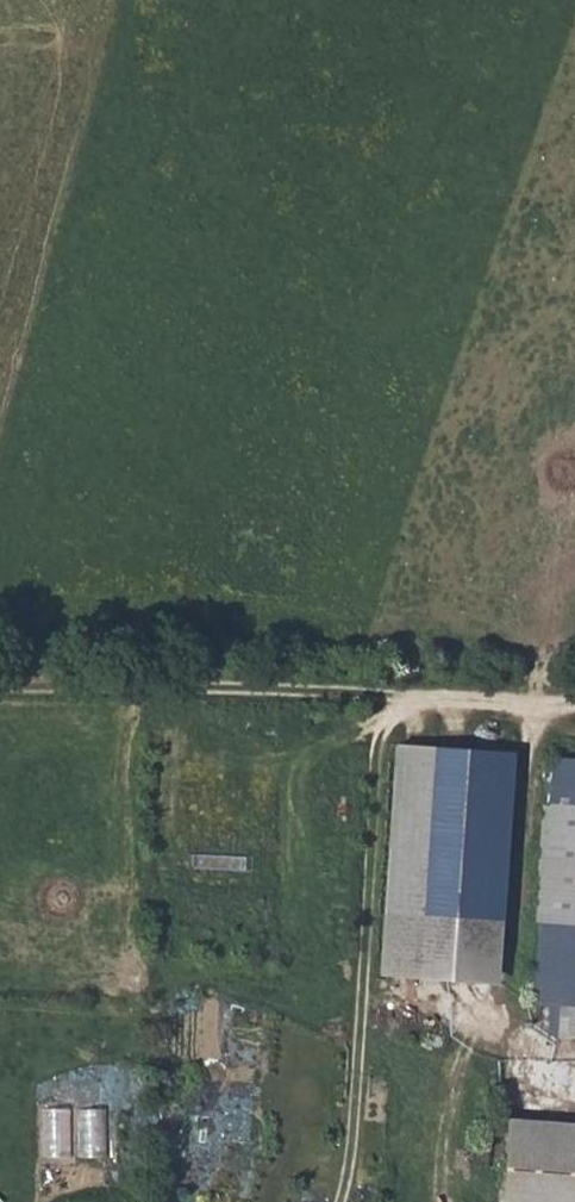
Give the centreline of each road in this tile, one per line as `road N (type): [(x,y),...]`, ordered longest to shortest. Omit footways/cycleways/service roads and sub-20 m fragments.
road 1 (track): [(0,693),(574,702)]

